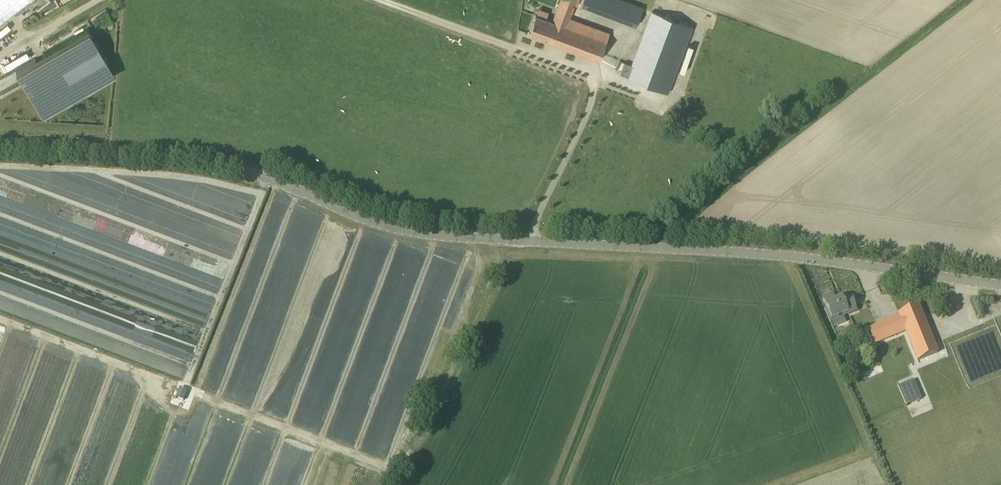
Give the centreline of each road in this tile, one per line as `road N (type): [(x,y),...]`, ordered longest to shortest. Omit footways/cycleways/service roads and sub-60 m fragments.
road 1 (tertiary): [(530,236),(413,232),(223,159),(0,149)]
road 2 (tertiary): [(1000,282),(809,250),(530,236)]
road 3 (unclassified): [(530,236),(595,104),(596,80),(585,64),(395,0)]
road 4 (track): [(530,236),(394,476)]

